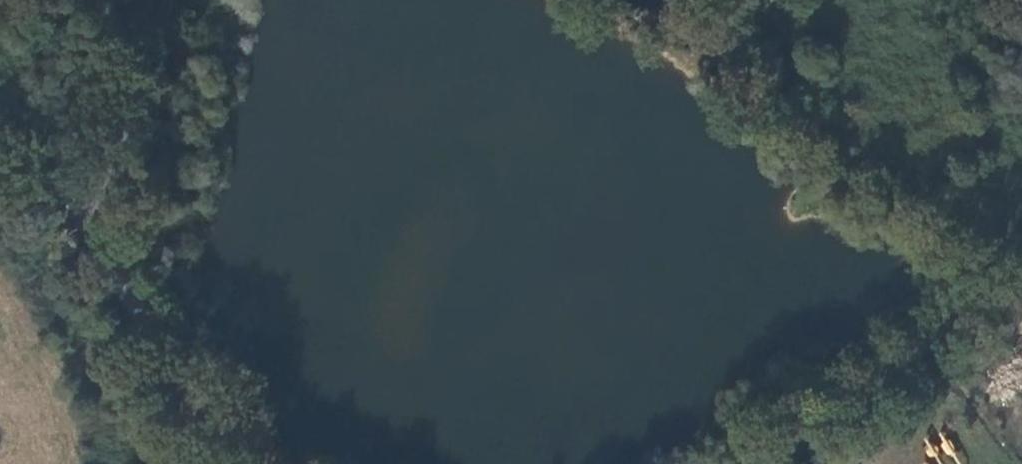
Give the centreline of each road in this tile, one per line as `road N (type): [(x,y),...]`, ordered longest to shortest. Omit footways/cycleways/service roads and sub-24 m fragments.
road 1 (unclassified): [(241,463),(189,404),(78,212)]
road 2 (unclassified): [(1006,298),(931,343),(772,463)]
road 3 (unclassified): [(170,0),(119,132),(78,212)]

